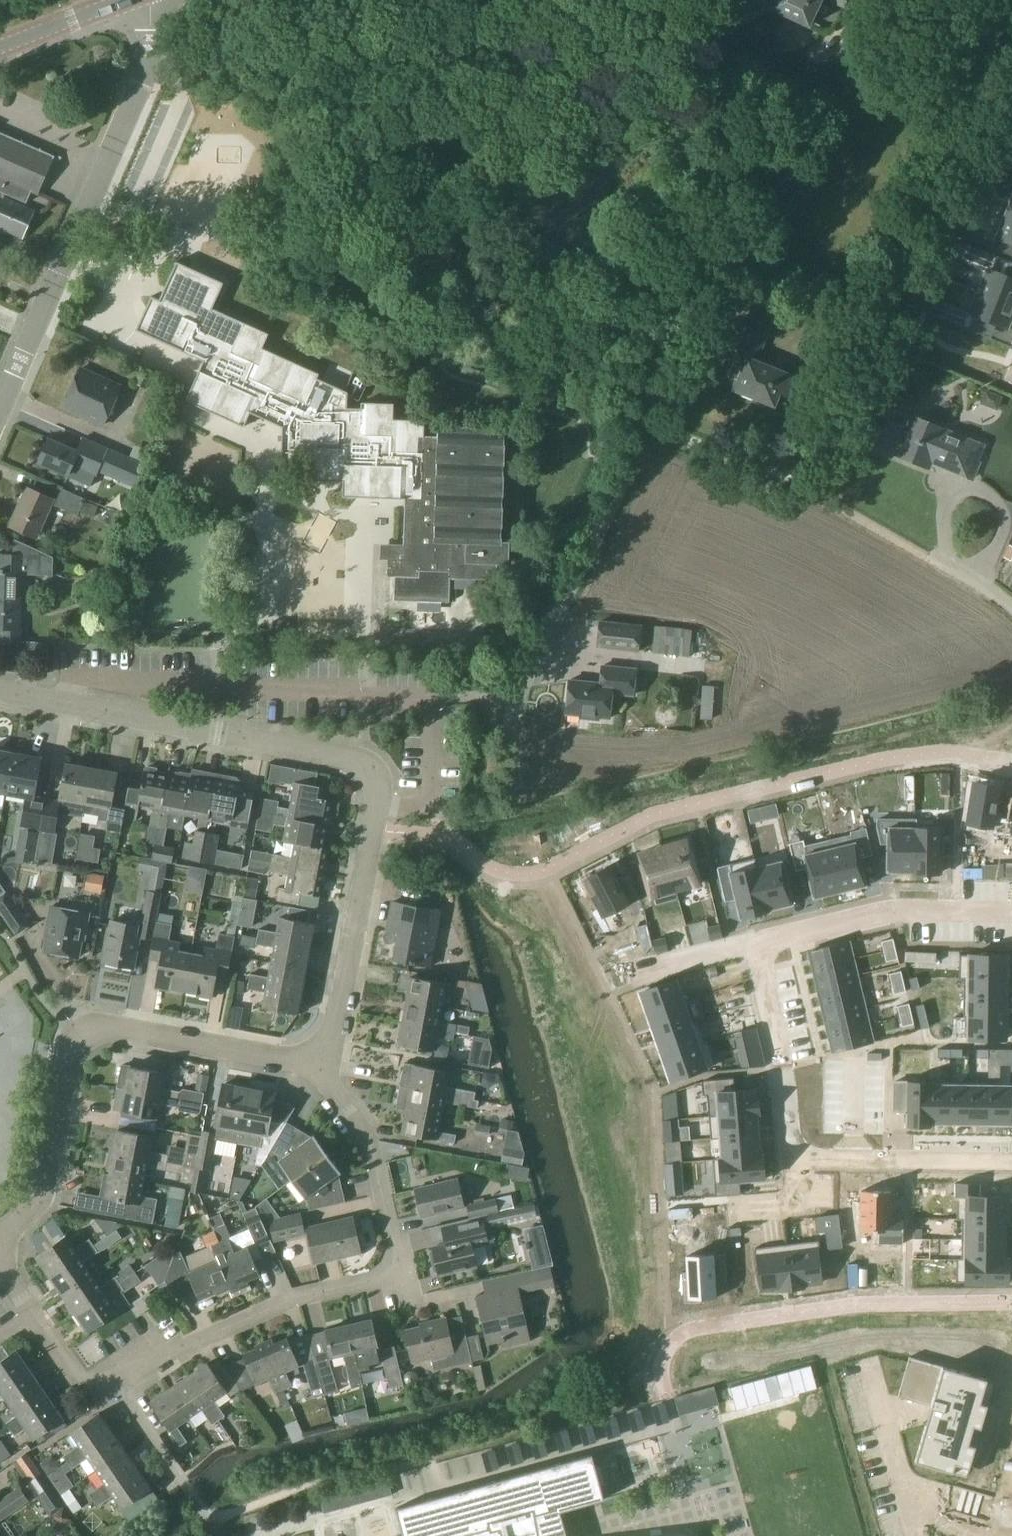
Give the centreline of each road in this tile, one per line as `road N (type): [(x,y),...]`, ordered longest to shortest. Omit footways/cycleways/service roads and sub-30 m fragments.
road 1 (residential): [(106,1382),(296,1298),(390,1273),(392,1238),(369,1149),(315,1055)]
road 2 (residential): [(0,1231),(36,1208),(44,1190),(66,1062),(83,1035),(121,1028),(288,1059),(315,1055)]
road 3 (residential): [(0,404),(141,83),(157,32),(152,0)]
road 4 (residential): [(430,698),(498,698),(519,688),(652,424),(678,434)]
road 5 (residential): [(430,698),(75,680),(71,703)]
road 6 (residential): [(378,804),(365,767),(350,758),(71,703)]
road 7 (residential): [(752,942),(888,908),(1011,912)]
road 8 (residential): [(315,1055),(338,1024),(378,804)]
road 9 (residential): [(752,942),(783,1064),(795,1154)]
road 10 (residential): [(0,1265),(77,1381),(106,1382)]
road 11 (residential): [(378,804),(433,805),(430,698)]
road 12 (residential): [(852,1156),(1011,1161)]
road 13 (secondary): [(0,47),(122,0)]
road 14 (residential): [(628,974),(752,942)]
road 15 (residential): [(179,1484),(106,1382)]

